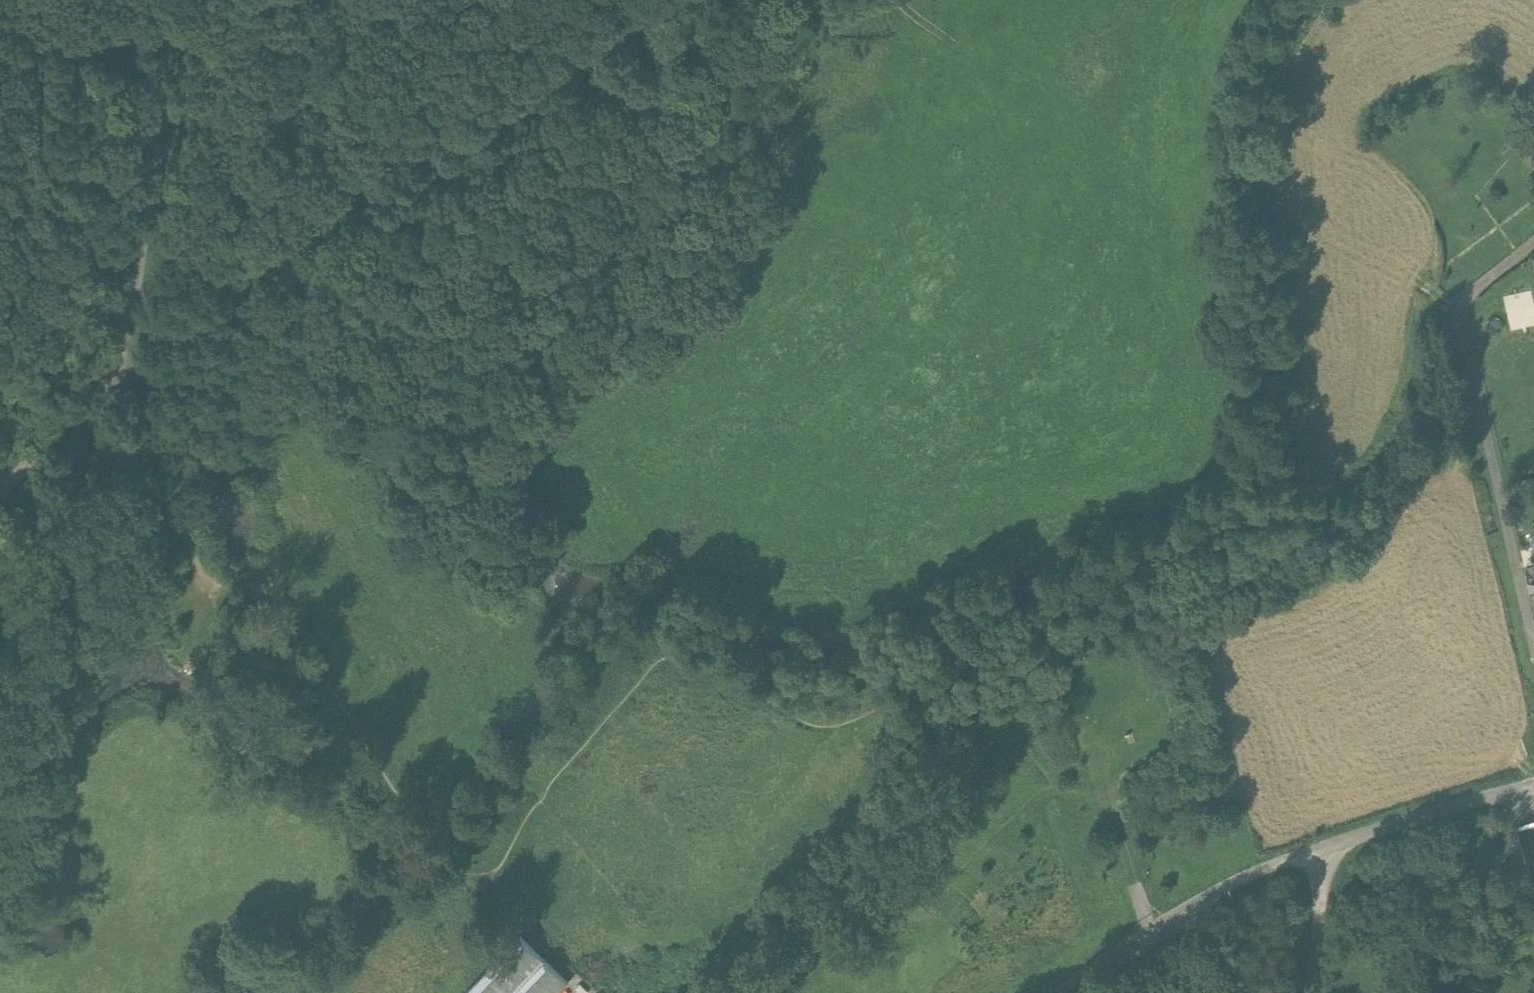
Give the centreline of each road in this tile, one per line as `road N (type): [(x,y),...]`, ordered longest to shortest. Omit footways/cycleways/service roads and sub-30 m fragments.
road 1 (track): [(741,0),(727,140),(601,296),(563,308),(443,315),(240,347),(96,377)]
road 2 (unclassified): [(264,0),(211,54),(163,133),(134,289),(96,377),(20,475),(0,473)]
road 3 (residential): [(1533,788),(1374,834),(1053,992)]

